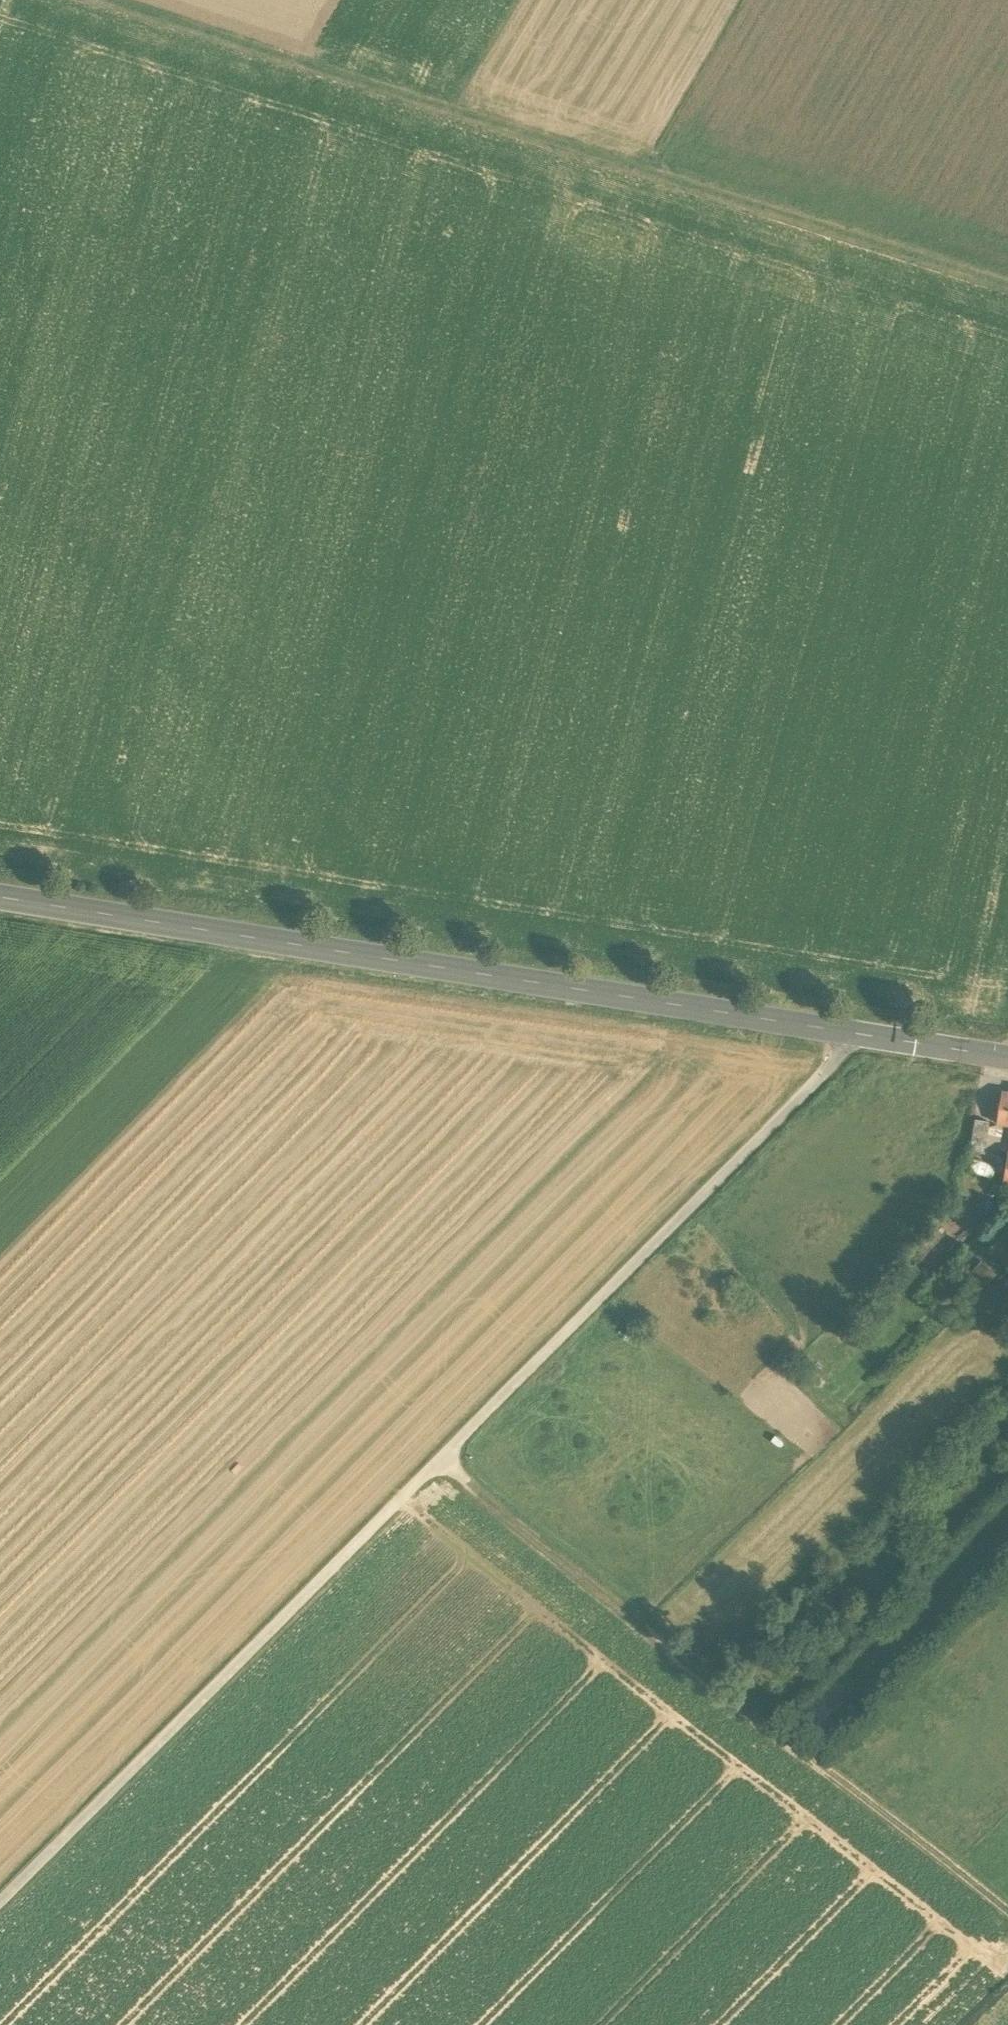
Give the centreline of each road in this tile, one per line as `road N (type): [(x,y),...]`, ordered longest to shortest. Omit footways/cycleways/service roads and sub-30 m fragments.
road 1 (tertiary): [(1007,1057),(0,897)]
road 2 (track): [(1007,288),(84,0)]
road 3 (track): [(440,1460),(1007,1913)]
road 4 (track): [(0,1901),(440,1460)]
road 5 (track): [(440,1460),(835,1059),(843,1031)]

